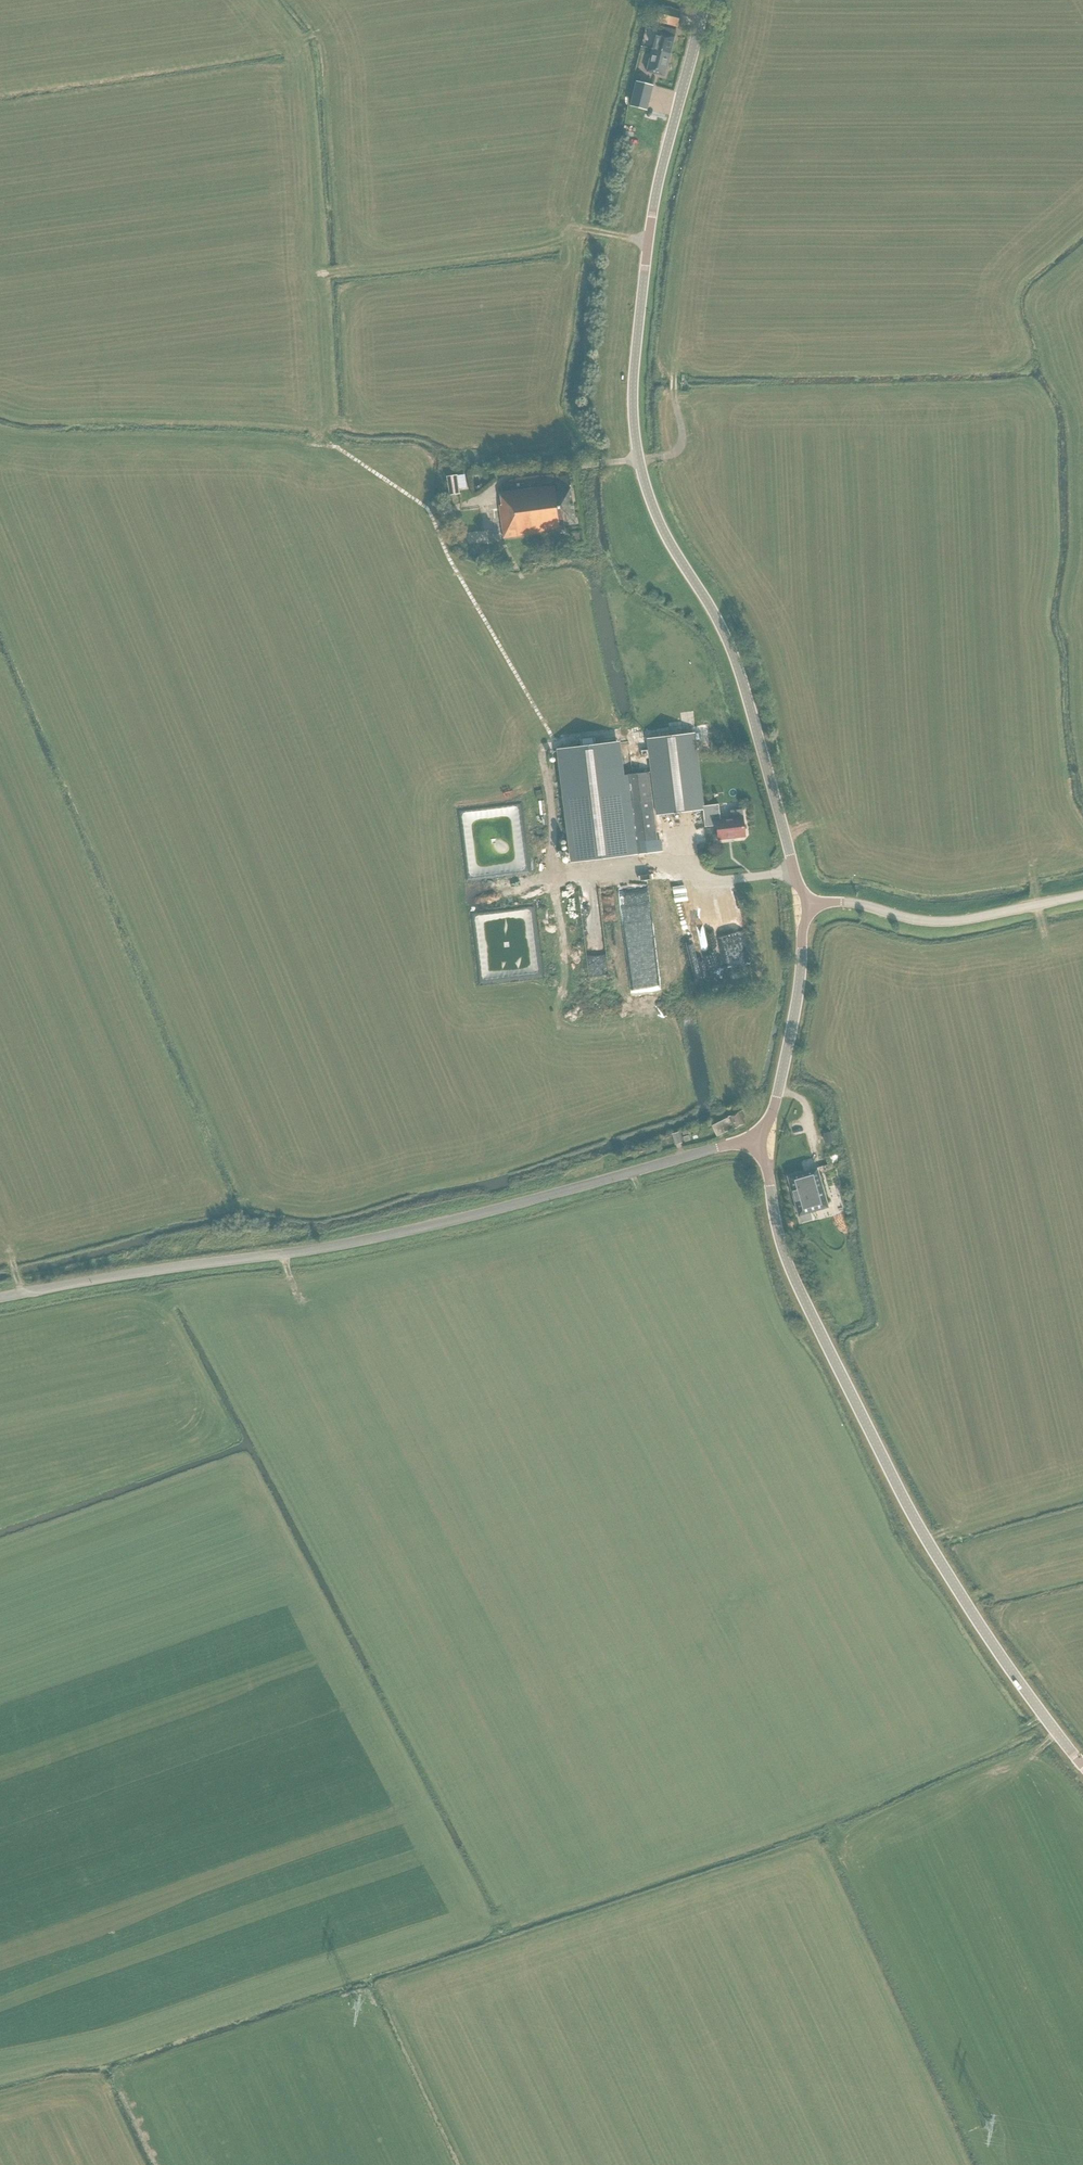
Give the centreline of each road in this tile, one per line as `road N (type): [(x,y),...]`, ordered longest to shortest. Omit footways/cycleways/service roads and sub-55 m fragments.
road 1 (tertiary): [(808,906),(735,659),(657,518),(634,431),(638,328),(658,183),(705,0)]
road 2 (tertiary): [(0,1298),(361,1244),(760,1140)]
road 3 (tertiary): [(1082,1765),(911,1515),(795,1280),(760,1140)]
road 4 (tertiary): [(808,906),(857,903),(946,921),(1082,895)]
road 5 (tertiary): [(760,1140),(790,1034),(808,906)]

